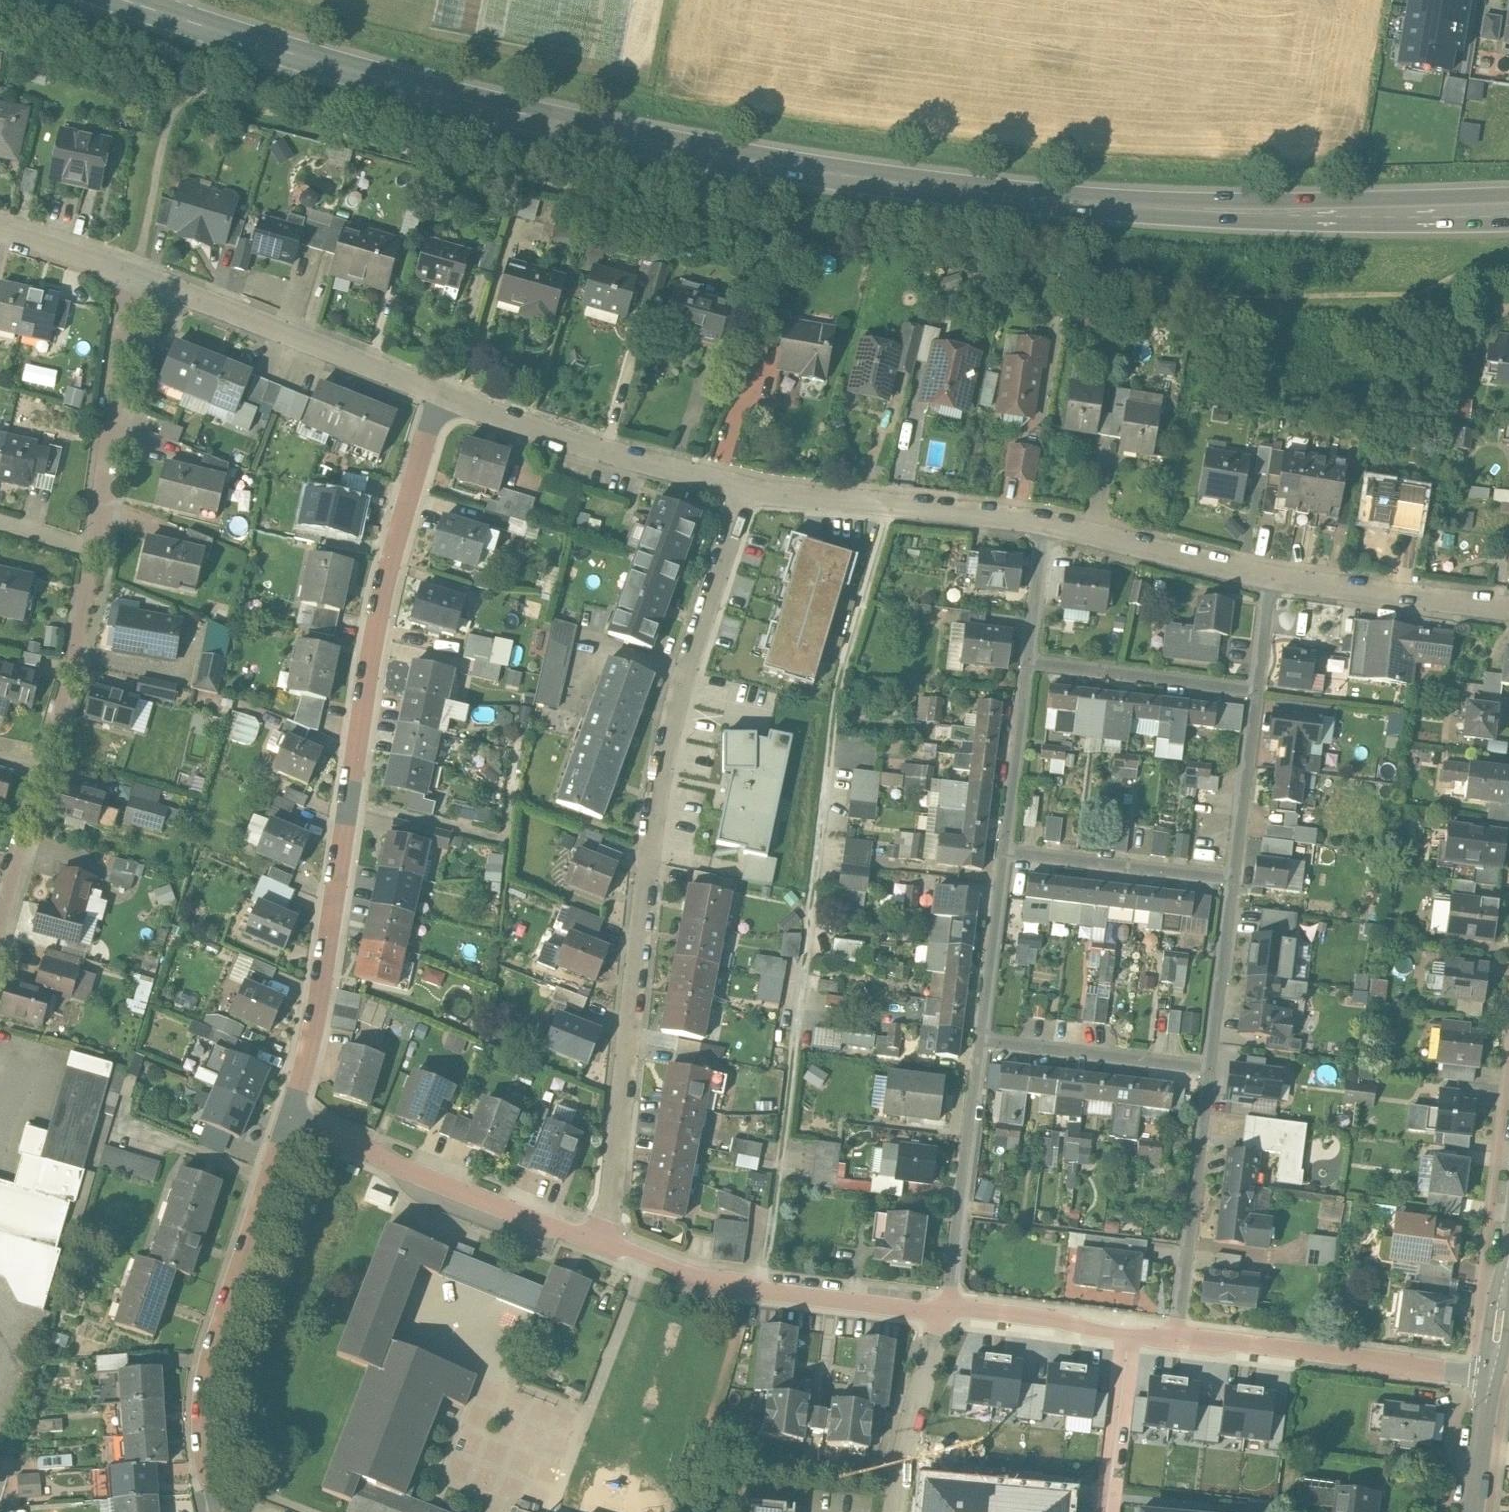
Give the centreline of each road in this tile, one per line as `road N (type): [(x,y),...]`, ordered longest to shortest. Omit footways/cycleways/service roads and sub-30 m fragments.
road 1 (secondary): [(184,18),(491,106),(927,193),(1170,212),(1508,212)]
road 2 (residential): [(750,487),(668,756),(603,1240)]
road 3 (residential): [(287,1119),(312,1058),(351,852),(378,623),(442,393)]
road 4 (residential): [(205,1511),(197,1492),(199,1367),(287,1119)]
road 5 (residential): [(96,549),(53,758),(34,798),(0,931)]
road 6 (residential): [(603,1240),(702,1279),(937,1312)]
road 7 (residential): [(287,1119),(419,1178),(603,1240)]
road 8 (residential): [(135,270),(442,393)]
road 9 (residential): [(442,393),(594,448),(750,487)]
road 10 (residential): [(1175,1338),(1493,1378)]
road 11 (residential): [(750,487),(1042,523)]
road 12 (residential): [(135,270),(96,549)]
road 13 (residential): [(950,1313),(982,1037)]
road 14 (residential): [(1175,1338),(1211,1066)]
road 15 (residential): [(1271,577),(1508,607)]
road 16 (residential): [(1042,523),(1271,577)]
road 17 (residential): [(982,1037),(1211,1066)]
road 18 (residential): [(1255,691),(1027,661)]
road 19 (residential): [(1006,849),(1232,880)]
road 20 (residential): [(937,1312),(898,1511)]
road 21 (residential): [(1232,880),(1255,691)]
road 22 (residential): [(982,1037),(1006,849)]
road 23 (residential): [(1006,849),(1027,661)]
road 24 (residential): [(1211,1066),(1232,880)]
road 25 (residential): [(950,1313),(1128,1333)]
road 26 (residential): [(1128,1333),(1111,1485)]
road 27 (residential): [(0,228),(135,270)]
road 28 (residential): [(1027,661),(1042,523)]
road 29 (residential): [(1473,1511),(1493,1378)]

